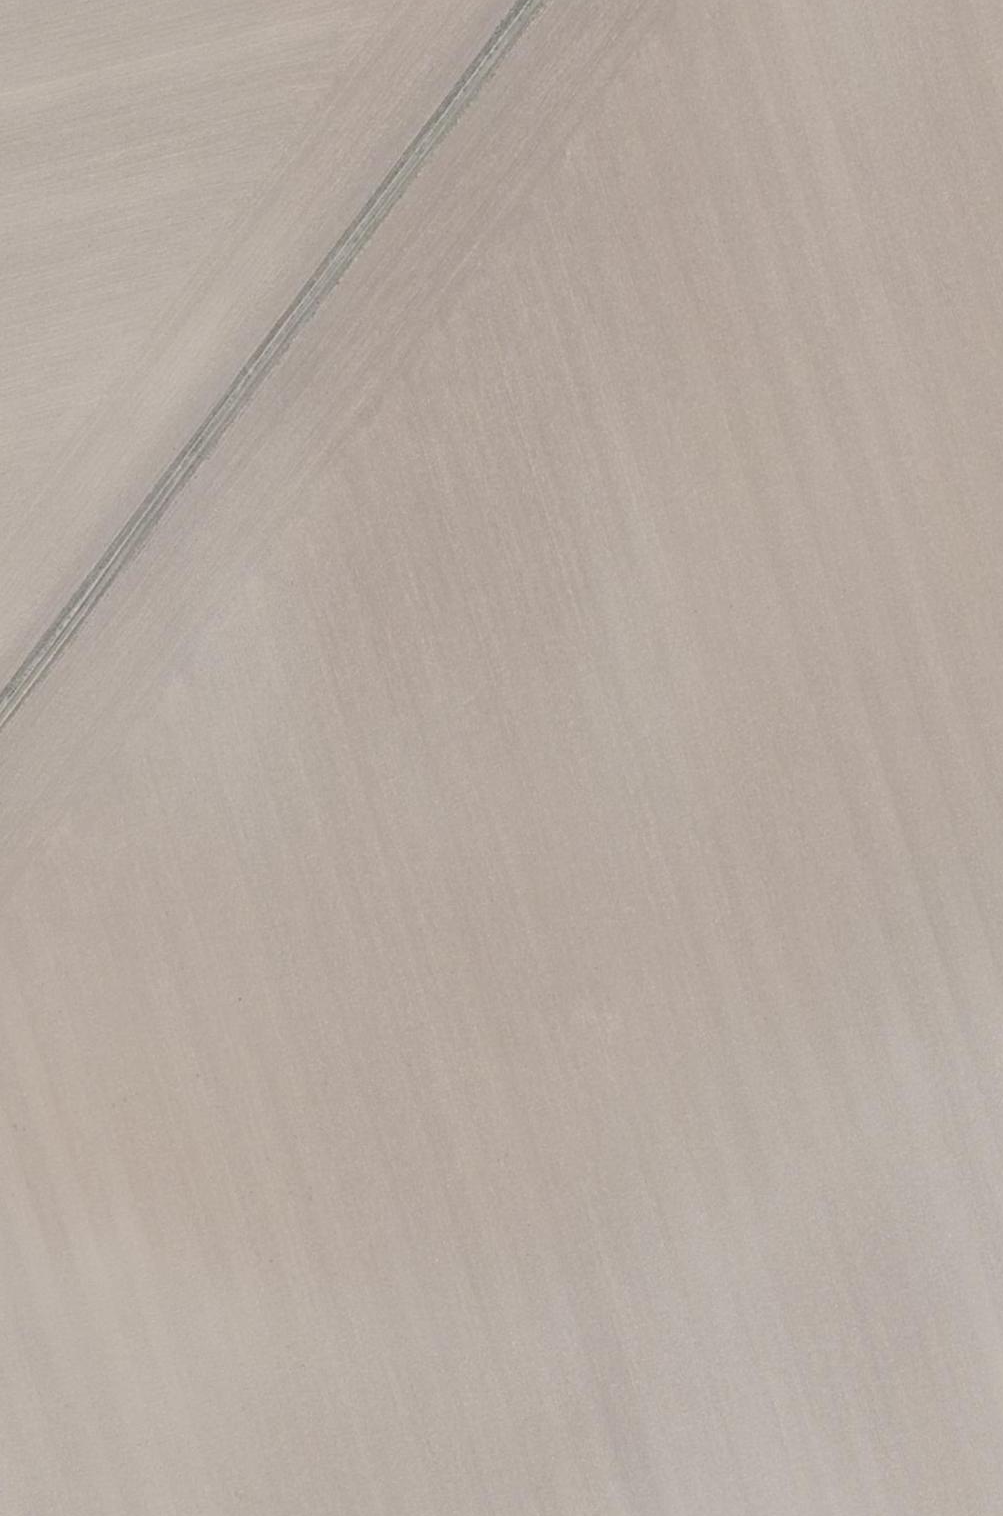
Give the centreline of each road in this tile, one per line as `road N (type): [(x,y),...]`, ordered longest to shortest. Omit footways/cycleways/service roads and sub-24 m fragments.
road 1 (track): [(531,0),(0,724)]

